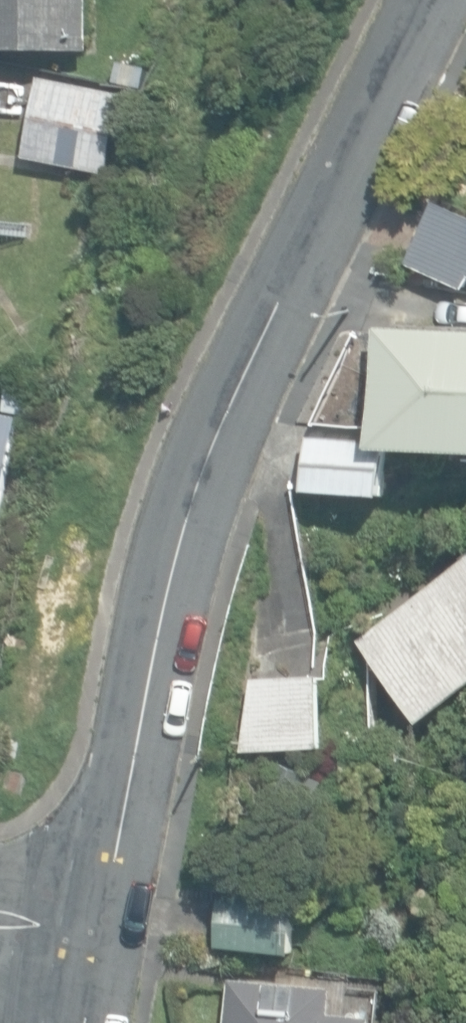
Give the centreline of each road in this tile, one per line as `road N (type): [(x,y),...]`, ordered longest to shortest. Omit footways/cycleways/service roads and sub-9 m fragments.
road 1 (tertiary): [(423,0),(156,602),(113,945)]

